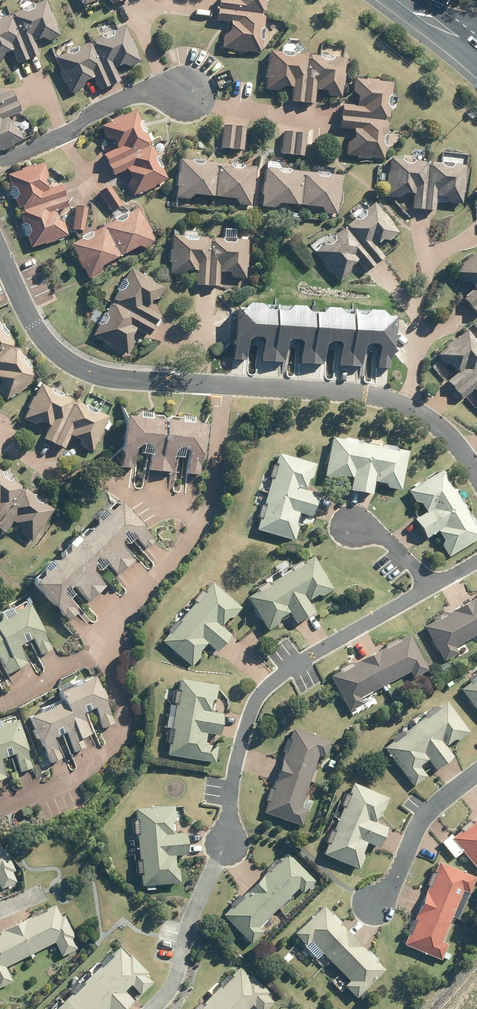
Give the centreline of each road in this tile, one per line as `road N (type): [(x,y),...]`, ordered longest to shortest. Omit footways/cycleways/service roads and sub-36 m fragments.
road 1 (residential): [(431,586),(312,654),(260,694),(242,741),(227,842),(189,923),(173,985),(151,1008)]
road 2 (residential): [(99,650),(211,503),(222,384)]
road 3 (residential): [(222,384),(107,376),(74,364),(35,328),(0,255)]
road 4 (residential): [(0,812),(77,778),(121,738),(125,710),(99,650)]
road 5 (residential): [(190,93),(144,91),(113,102),(0,160)]
road 6 (residential): [(467,241),(430,259),(408,406)]
road 7 (residential): [(408,406),(384,397),(222,384)]
road 8 (residential): [(373,904),(399,872),(424,817),(476,773)]

